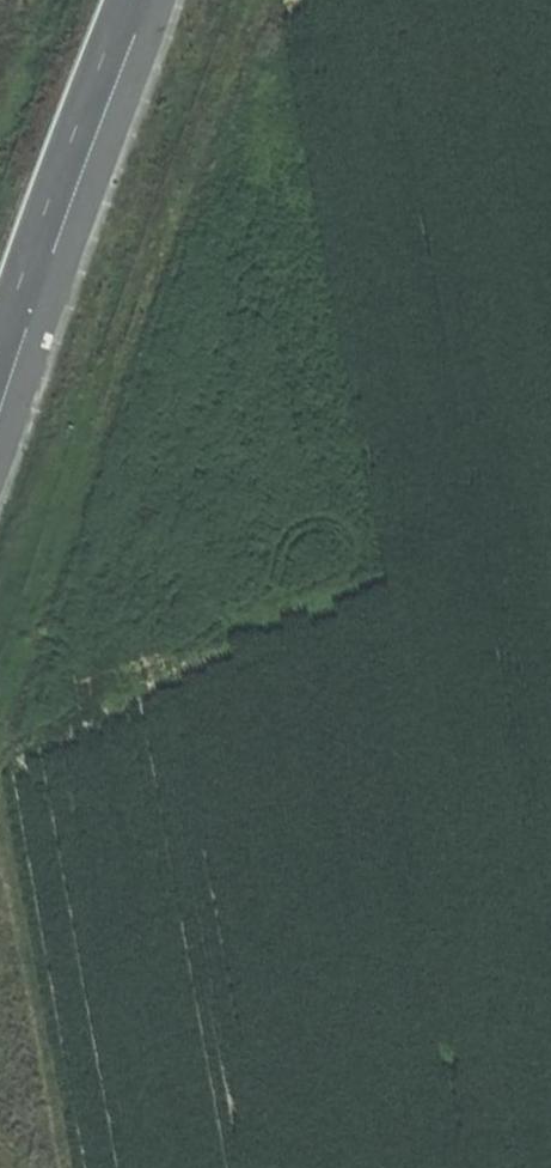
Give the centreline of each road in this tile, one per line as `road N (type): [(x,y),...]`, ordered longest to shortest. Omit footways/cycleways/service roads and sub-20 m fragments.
road 1 (motorway): [(0,339),(126,0)]

